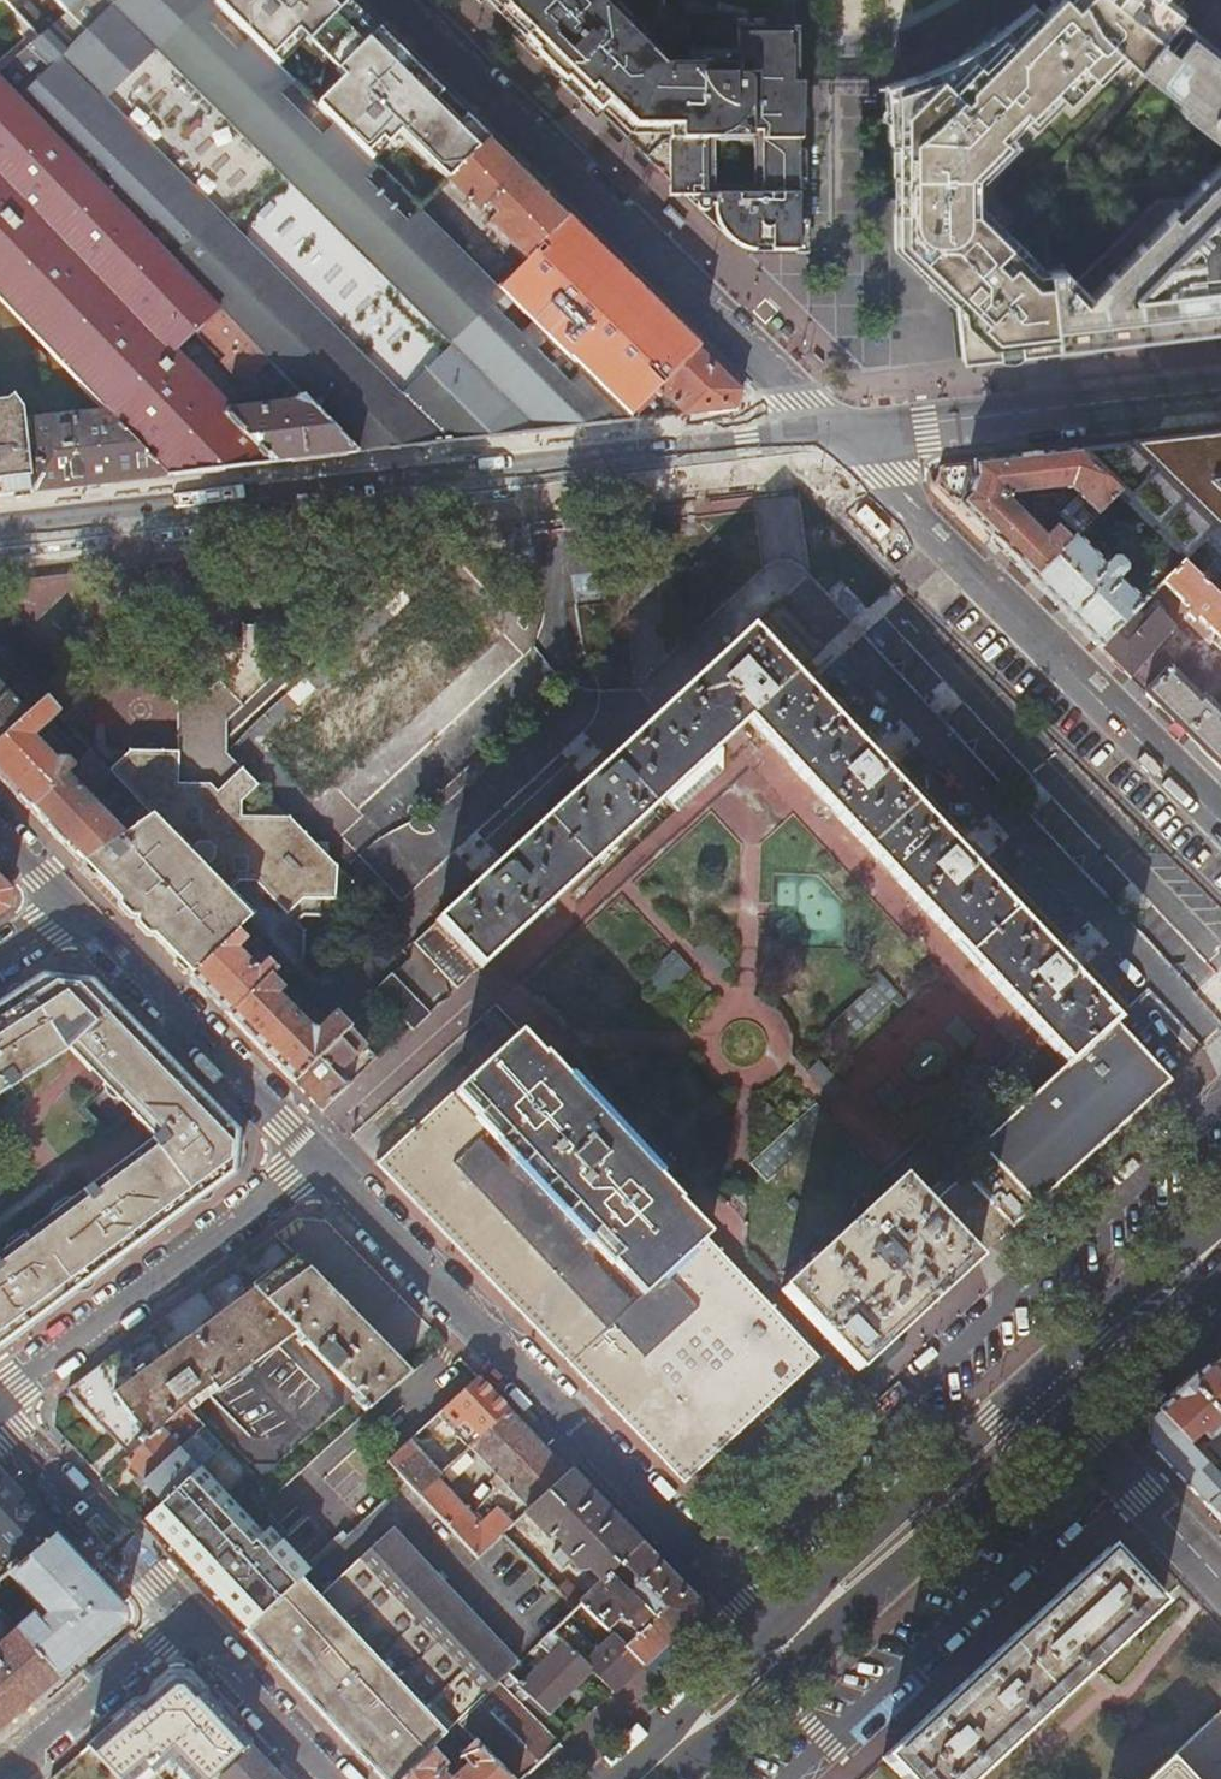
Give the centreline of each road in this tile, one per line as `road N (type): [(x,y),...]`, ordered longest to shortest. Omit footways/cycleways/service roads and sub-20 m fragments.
road 1 (tertiary): [(0,538),(840,438)]
road 2 (residential): [(790,1641),(313,1165)]
road 3 (residential): [(840,438),(393,0)]
road 4 (residential): [(0,1397),(313,1165)]
road 5 (tertiary): [(840,438),(1220,395)]
road 6 (residential): [(313,1165),(70,911)]
road 7 (secondary): [(790,1641),(1042,1398)]
road 8 (residential): [(180,1623),(0,1423)]
road 9 (tertiary): [(1042,1398),(1220,1579)]
road 10 (secondary): [(1042,1398),(1220,1233)]
road 11 (residential): [(180,1623),(0,1776)]
road 12 (residential): [(322,1778),(180,1623)]
road 13 (secondary): [(641,1778),(790,1641)]

